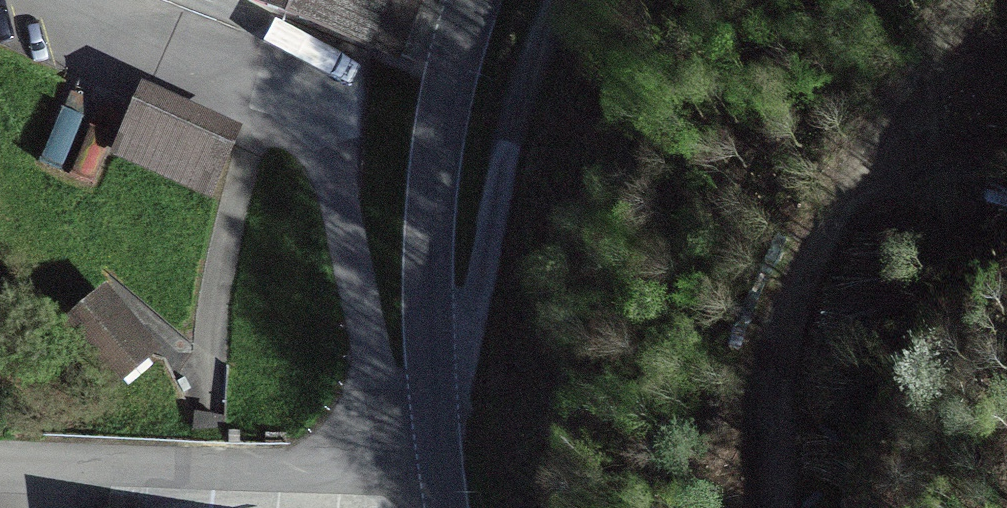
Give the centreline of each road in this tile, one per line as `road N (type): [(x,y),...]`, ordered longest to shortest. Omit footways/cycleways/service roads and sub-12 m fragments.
road 1 (residential): [(64,0),(258,86),(318,129),(335,175),(388,467)]
road 2 (track): [(783,507),(779,424),(802,283),(965,0)]
road 3 (residential): [(472,0),(432,198),(429,320),(441,467)]
road 4 (track): [(556,0),(509,144),(483,274),(461,328),(430,369)]
road 5 (residential): [(388,467),(0,460)]

